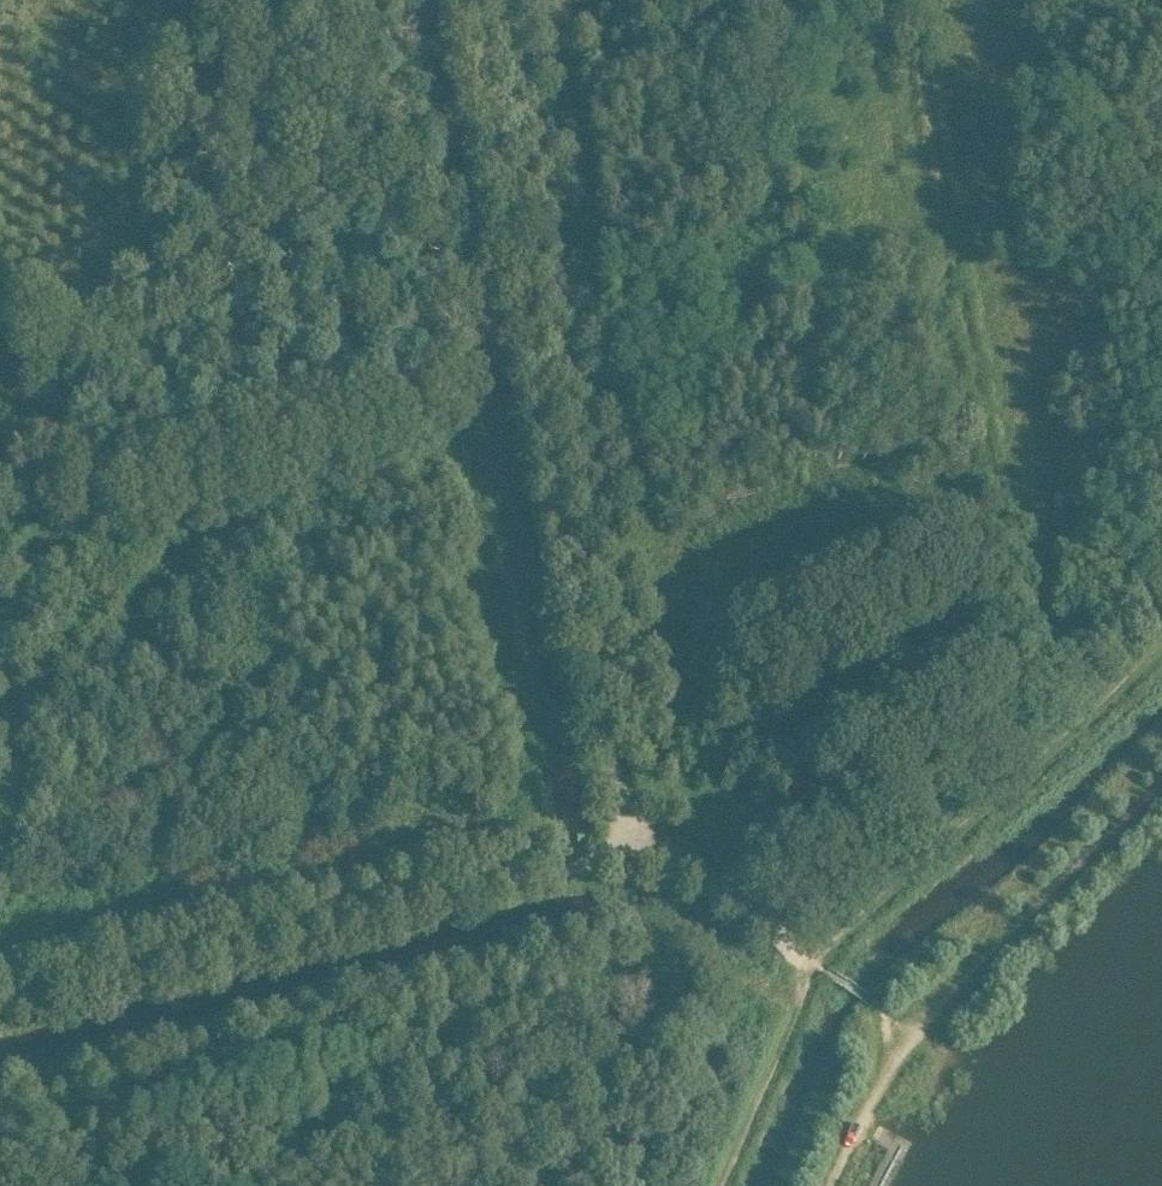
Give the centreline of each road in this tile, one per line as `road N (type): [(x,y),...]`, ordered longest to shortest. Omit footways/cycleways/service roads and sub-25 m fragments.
road 1 (track): [(636,853),(467,0)]
road 2 (unclassified): [(0,1009),(636,853),(672,865),(818,961)]
road 3 (track): [(1161,631),(966,810),(818,961),(718,1185)]

